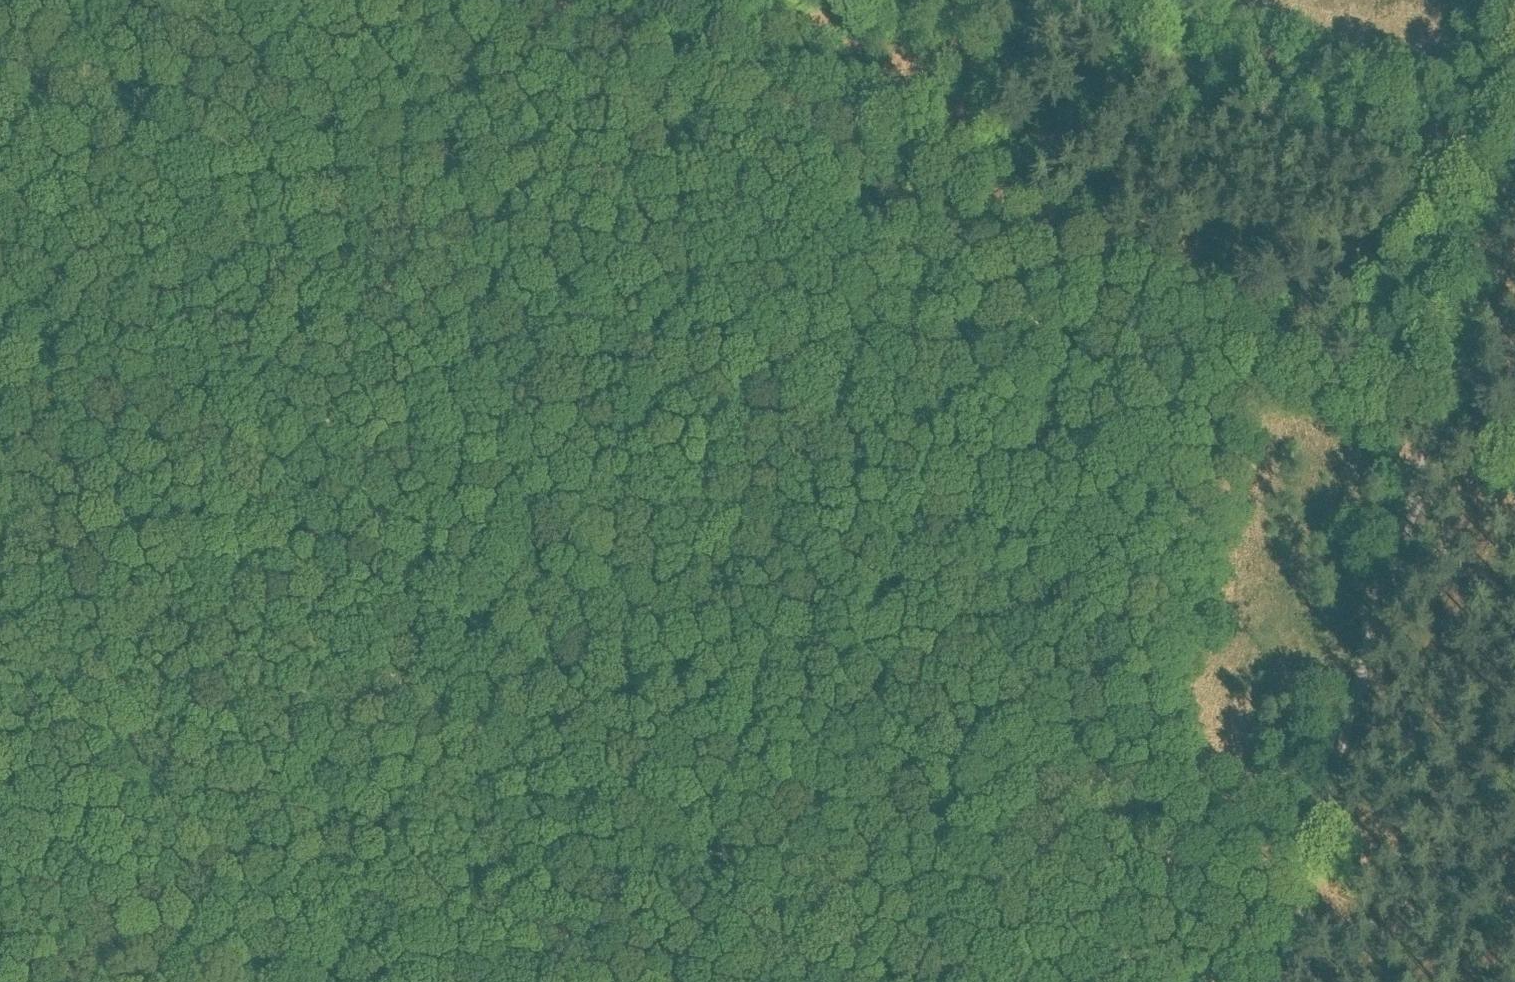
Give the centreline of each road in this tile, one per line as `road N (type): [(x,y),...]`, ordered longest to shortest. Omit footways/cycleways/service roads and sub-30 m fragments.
road 1 (track): [(556,981),(928,180),(1445,404)]
road 2 (track): [(1277,981),(1445,404)]
road 3 (track): [(521,0),(928,180)]
road 4 (track): [(1514,462),(1445,404),(1514,164)]

